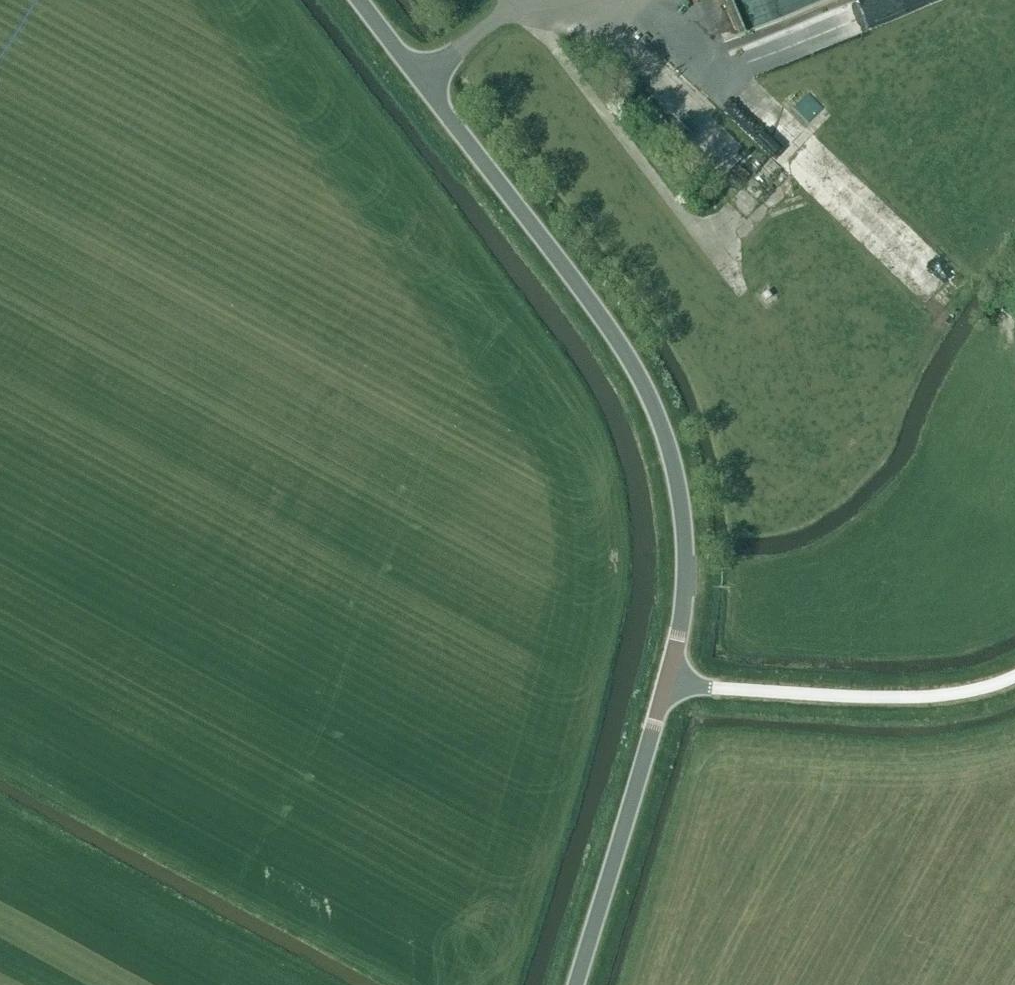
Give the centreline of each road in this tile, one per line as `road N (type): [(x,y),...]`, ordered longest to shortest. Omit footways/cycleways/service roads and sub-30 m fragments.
road 1 (tertiary): [(665,683),(682,610),(684,537),(653,403),(572,277),(359,0)]
road 2 (unclassified): [(665,683),(915,699),(1014,678)]
road 3 (tertiary): [(576,984),(665,683)]

